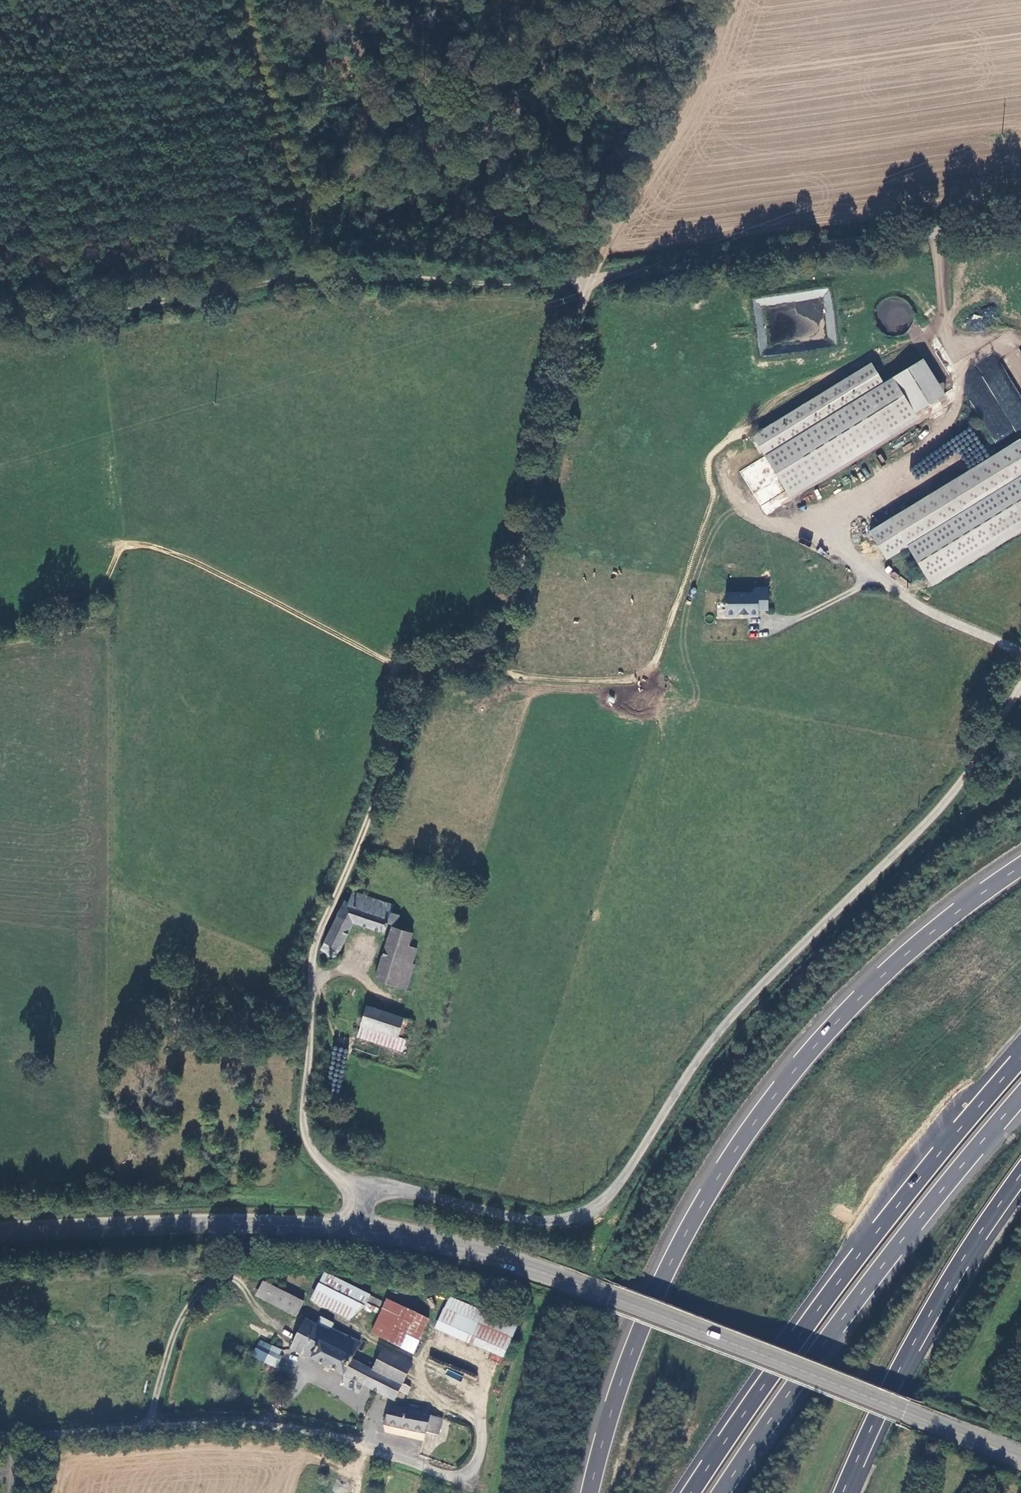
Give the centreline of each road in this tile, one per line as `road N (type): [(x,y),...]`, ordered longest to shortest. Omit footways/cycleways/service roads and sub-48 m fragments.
road 1 (track): [(1020,215),(586,284),(321,276),(85,317),(0,316)]
road 2 (unclassified): [(1020,683),(940,809),(732,1017),(595,1209),(550,1222),(362,1188)]
road 3 (motorway): [(1020,869),(871,990),(743,1142),(672,1265),(625,1373),(590,1492)]
road 4 (primary): [(1020,1458),(540,1272),(449,1245),(353,1230)]
road 5 (track): [(461,662),(601,684),(646,674),(743,433),(870,356),(884,360),(944,318)]
road 6 (unclassified): [(362,1188),(322,1164),(305,1129),(313,958),(423,685)]
road 7 (motorway): [(1020,1062),(833,1293),(693,1492)]
road 8 (unclassified): [(0,1437),(261,1427),(316,1435),(462,1479),(481,1455),(477,1422)]
road 9 (track): [(0,632),(90,602),(118,550),(137,545),(173,553),(384,660),(431,674)]
road 10 (motorway): [(724,1492),(855,1305),(1020,1101)]
road 11 (track): [(423,685),(482,651),(506,620),(586,284)]
road 12 (motorway): [(844,1492),(924,1324),(1020,1178)]
road 13 (primary): [(353,1230),(209,1224),(0,1232)]
road 14 (track): [(321,276),(242,0)]
road 15 (track): [(936,230),(954,383),(940,447)]

